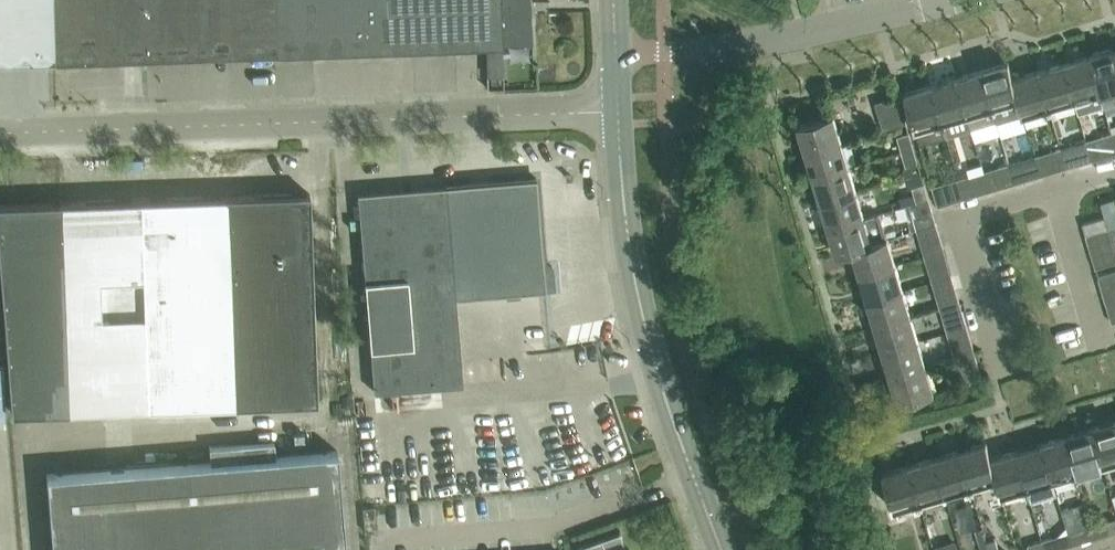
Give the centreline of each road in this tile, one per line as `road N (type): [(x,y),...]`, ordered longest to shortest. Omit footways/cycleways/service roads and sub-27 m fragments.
road 1 (unclassified): [(0,133),(618,111)]
road 2 (unclassified): [(721,549),(646,335),(618,111)]
road 3 (residential): [(615,53),(801,34),(956,0)]

